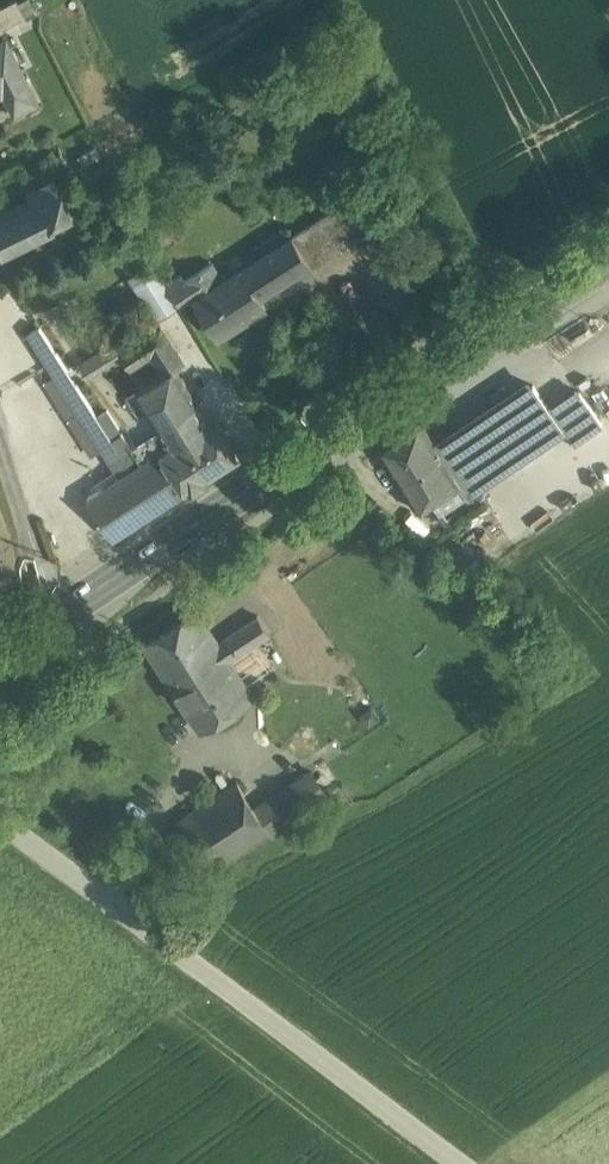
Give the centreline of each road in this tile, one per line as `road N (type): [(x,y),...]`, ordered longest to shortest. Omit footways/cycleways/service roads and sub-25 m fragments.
road 1 (primary): [(608,253),(50,611)]
road 2 (unclassified): [(0,819),(466,1163)]
road 3 (unclassified): [(50,611),(0,448)]

